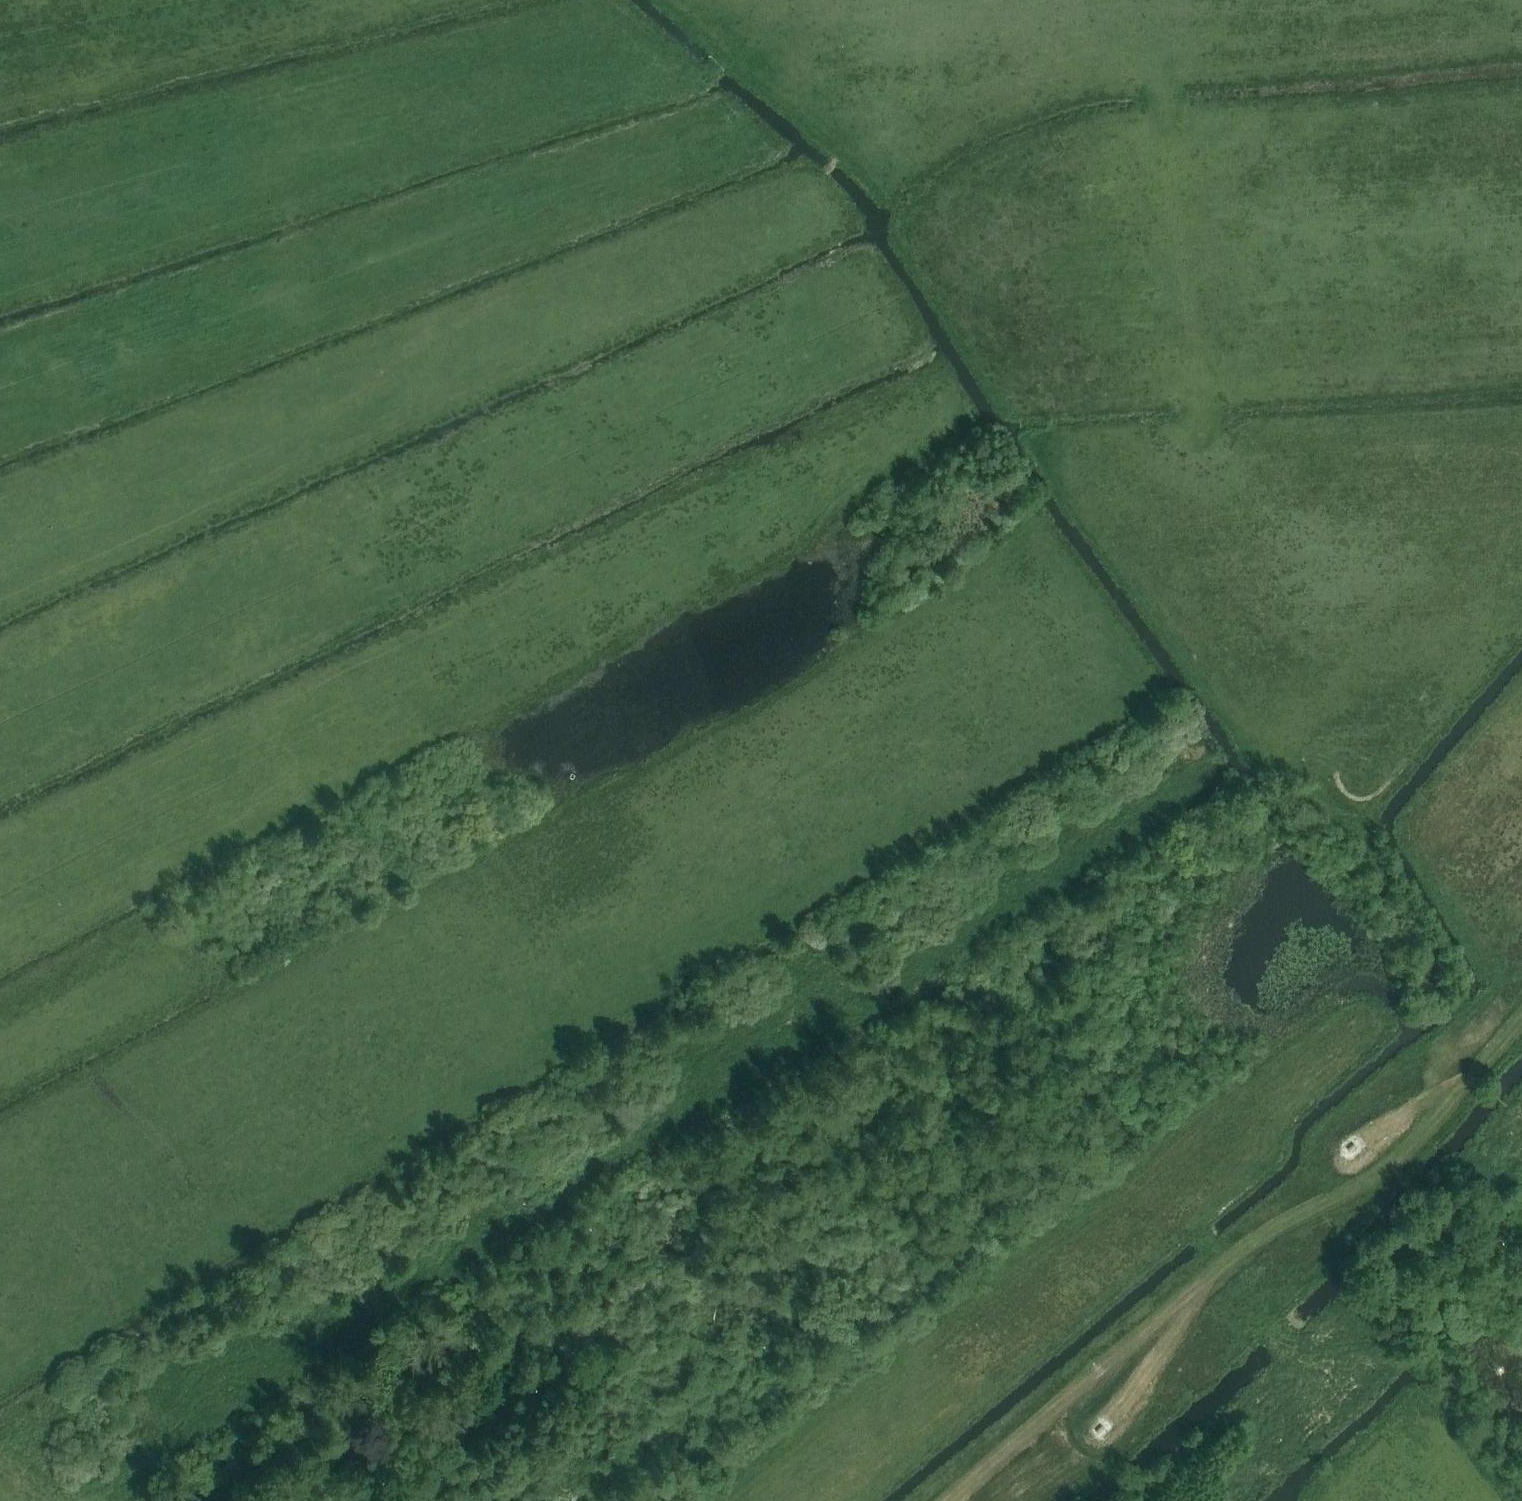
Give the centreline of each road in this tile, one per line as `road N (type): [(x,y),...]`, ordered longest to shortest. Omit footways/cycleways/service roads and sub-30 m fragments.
road 1 (track): [(1521,1027),(1405,1156),(1255,1243),(938,1500)]

